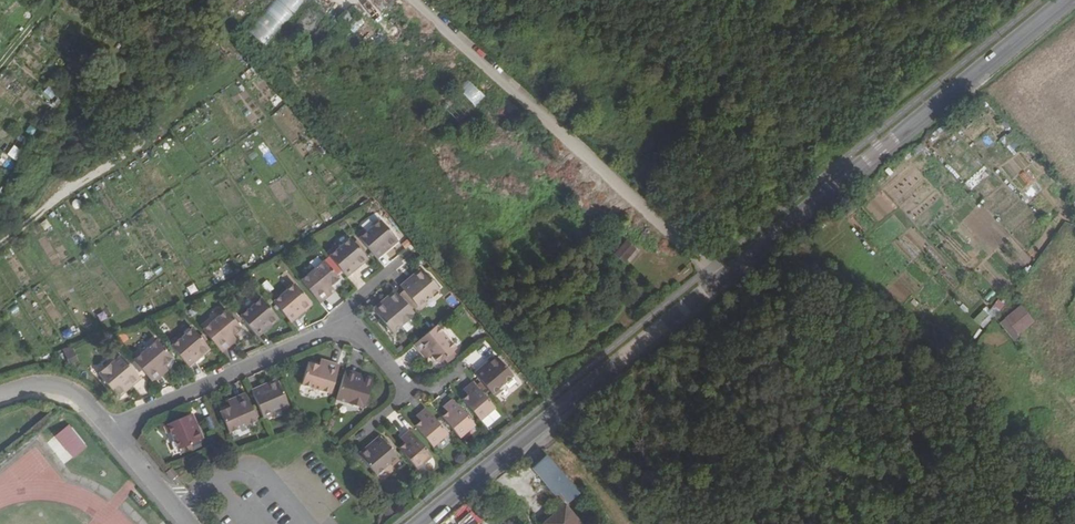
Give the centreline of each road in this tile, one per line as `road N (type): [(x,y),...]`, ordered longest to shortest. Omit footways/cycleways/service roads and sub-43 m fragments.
road 1 (tertiary): [(418,523),(1063,0)]
road 2 (residential): [(110,428),(342,330)]
road 3 (track): [(0,245),(164,125)]
road 4 (residential): [(0,394),(52,384),(78,395),(110,428)]
road 5 (residential): [(110,428),(189,523)]

